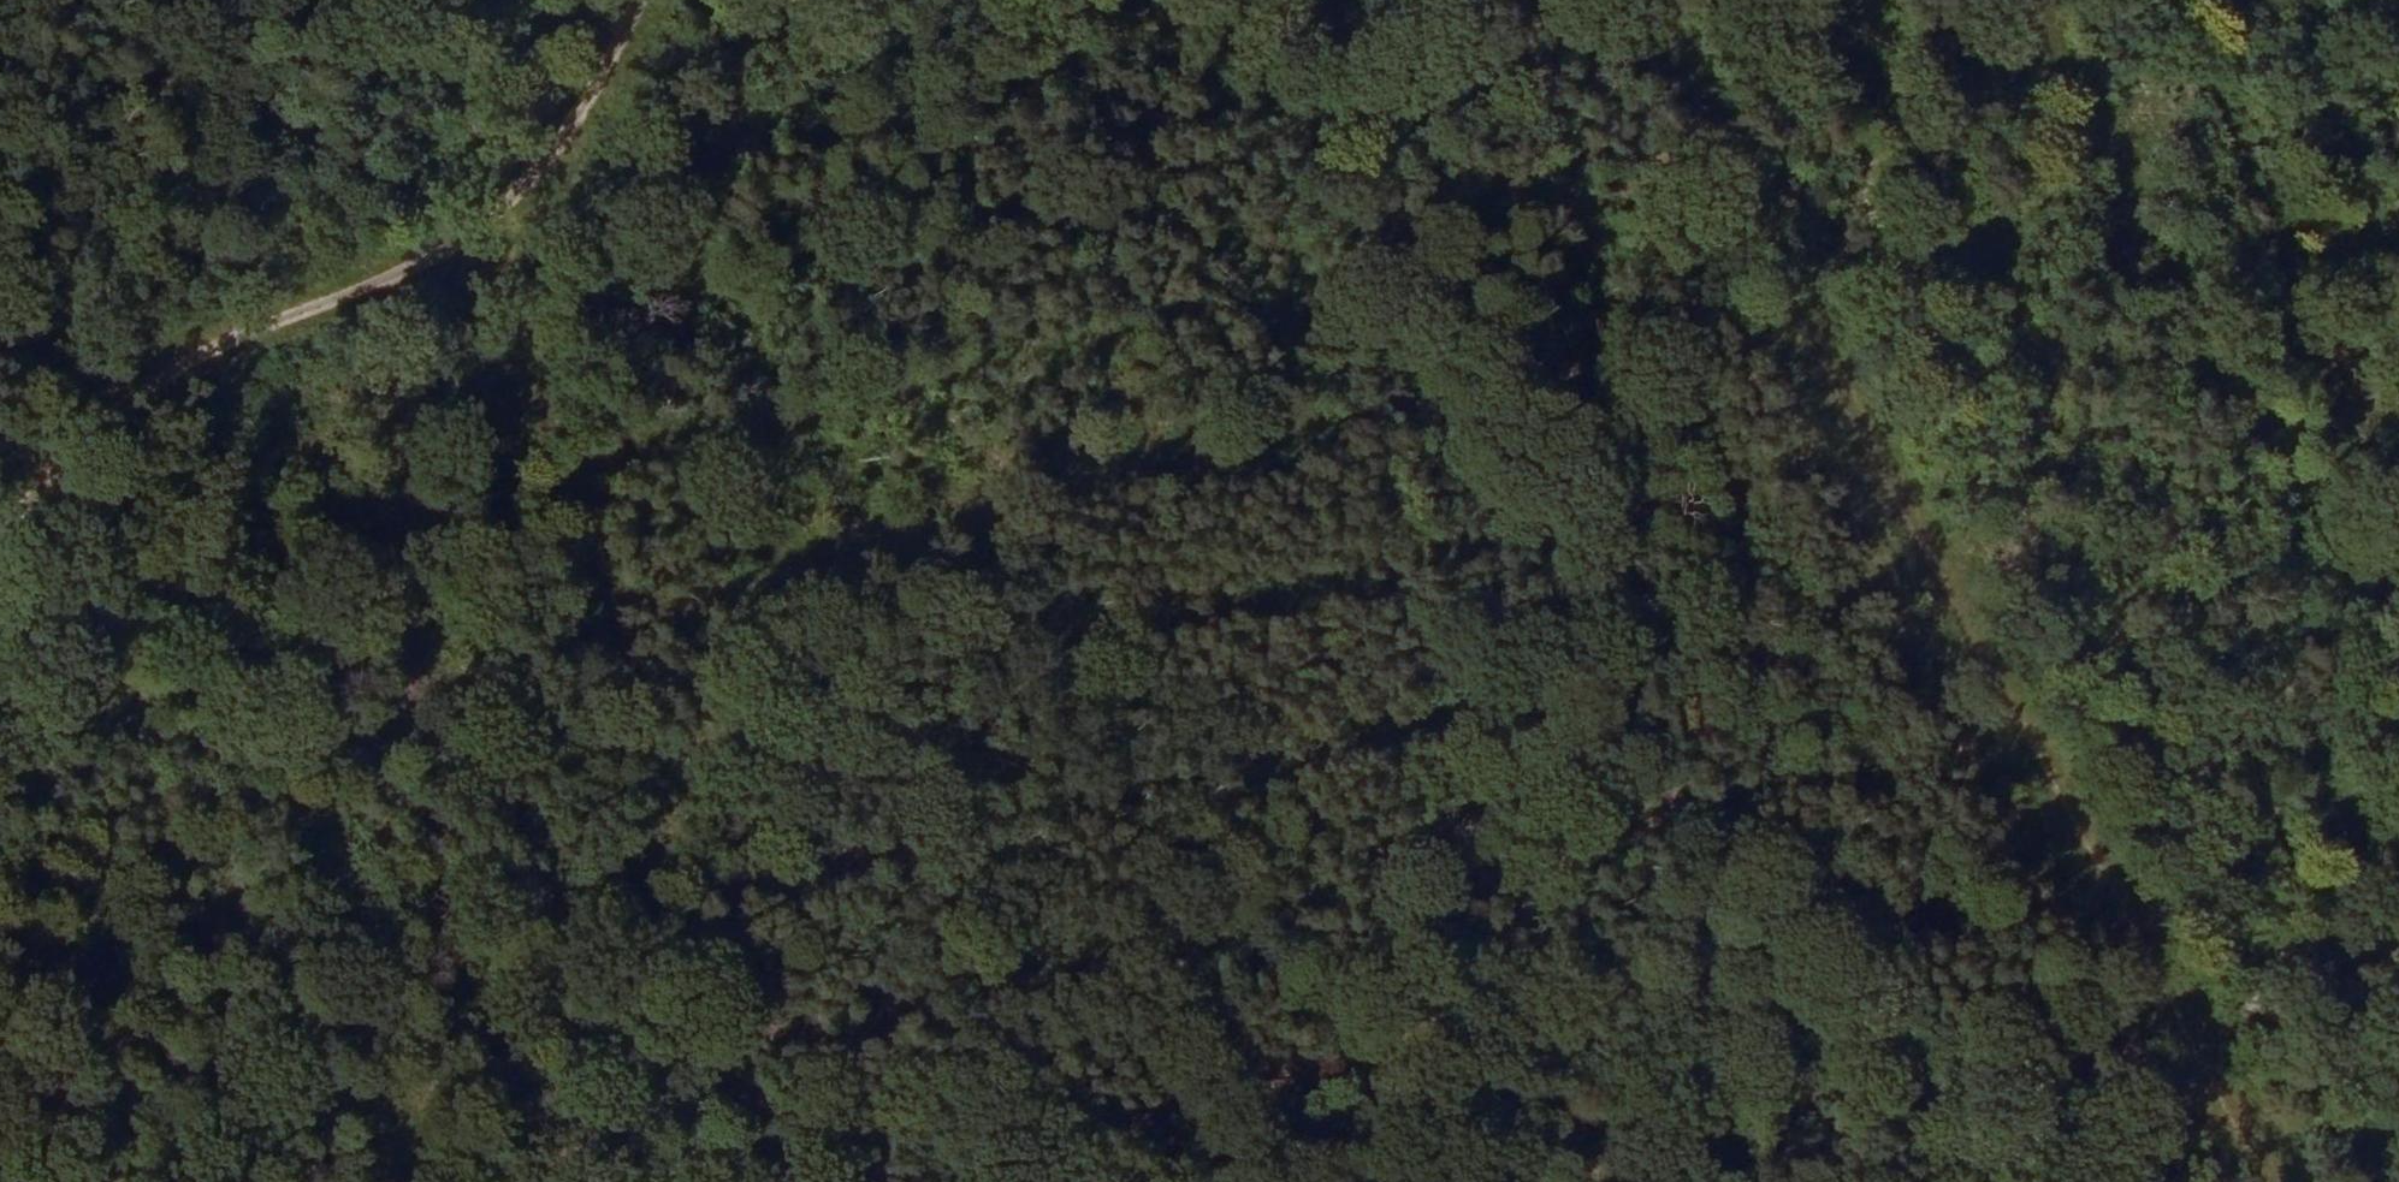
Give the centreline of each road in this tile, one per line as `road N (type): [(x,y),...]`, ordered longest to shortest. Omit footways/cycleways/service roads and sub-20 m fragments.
road 1 (track): [(2279,1181),(1692,75),(1672,0)]
road 2 (track): [(0,545),(144,394),(276,319),(476,247),(634,0)]

